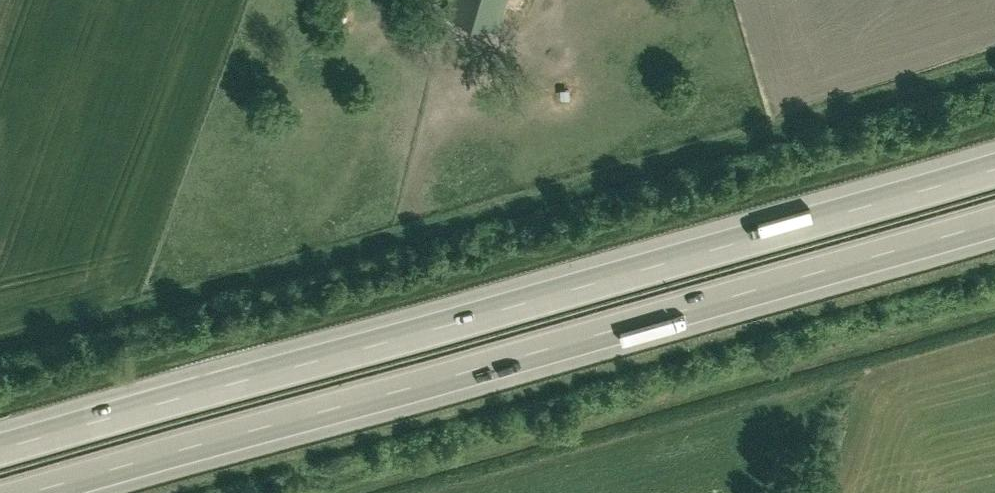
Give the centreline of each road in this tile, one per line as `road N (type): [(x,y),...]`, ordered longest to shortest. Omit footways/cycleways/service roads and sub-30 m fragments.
road 1 (motorway): [(994,159),(0,439)]
road 2 (motorway): [(25,492),(994,221)]

